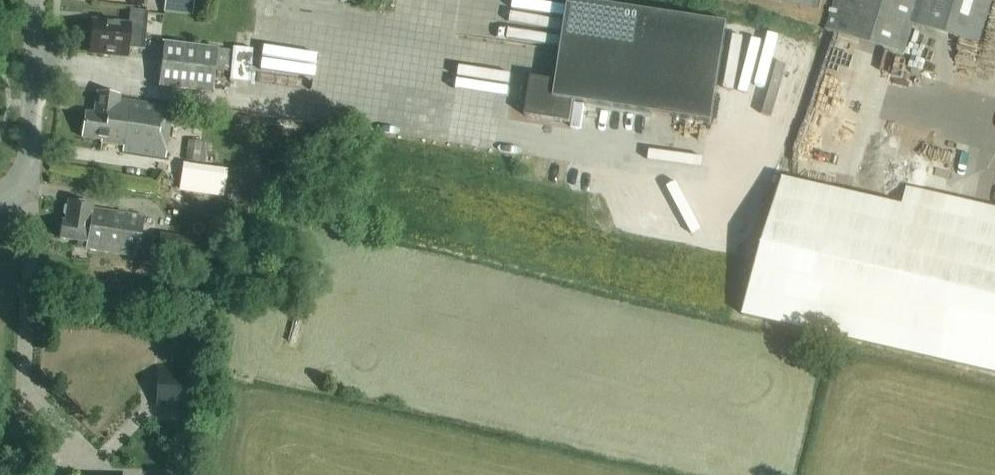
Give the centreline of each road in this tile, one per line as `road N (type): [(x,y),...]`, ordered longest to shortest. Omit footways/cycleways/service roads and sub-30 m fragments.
road 1 (unclassified): [(0,198),(25,191),(32,0)]

